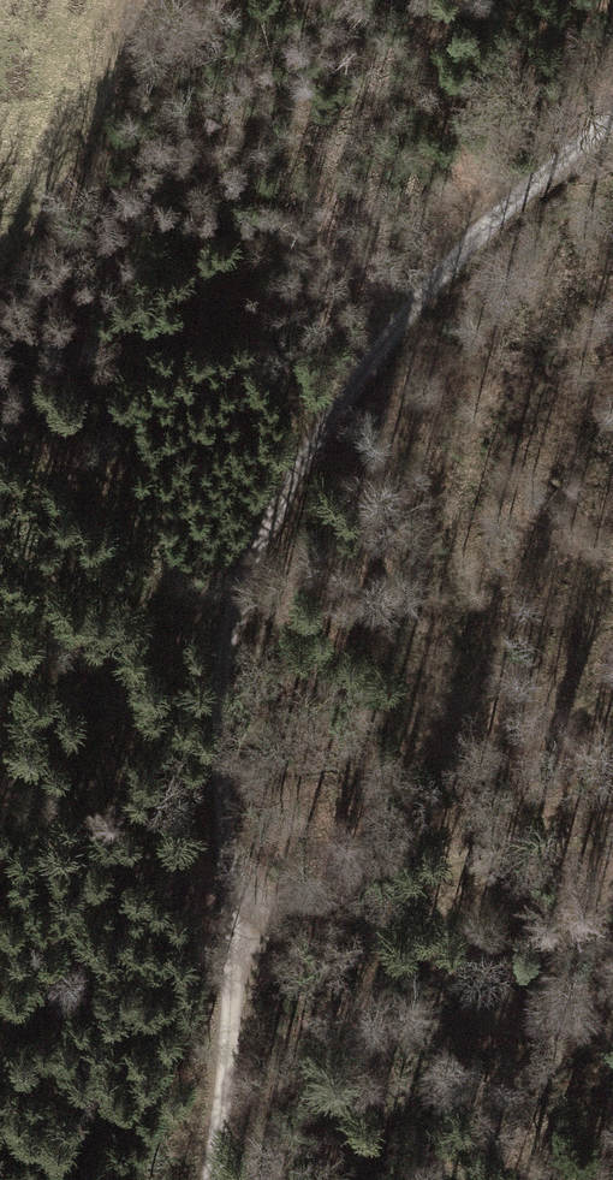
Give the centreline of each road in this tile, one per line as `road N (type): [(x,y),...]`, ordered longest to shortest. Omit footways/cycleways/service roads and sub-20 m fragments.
road 1 (unclassified): [(201,1179),(220,997),(226,626),(273,509),(339,391),(427,284),(612,113)]
road 2 (track): [(221,930),(612,842)]
road 3 (track): [(226,626),(0,420)]

